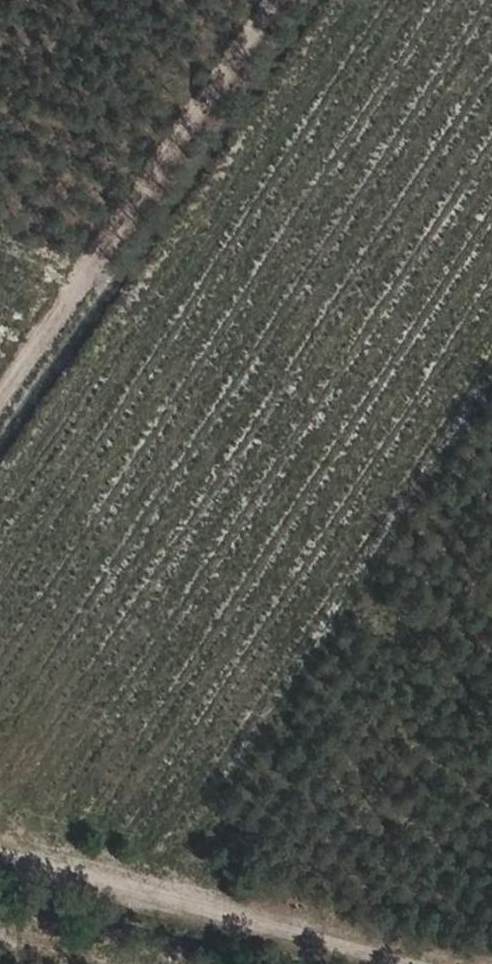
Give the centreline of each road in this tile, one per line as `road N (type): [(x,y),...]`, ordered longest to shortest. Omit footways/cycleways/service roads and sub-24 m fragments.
road 1 (track): [(0,409),(283,0)]
road 2 (track): [(0,859),(408,963)]

